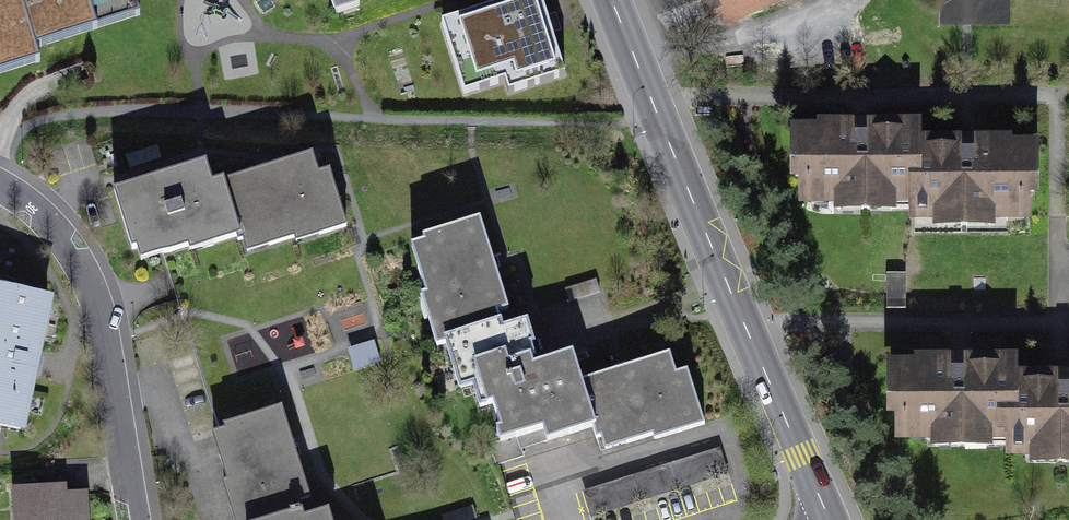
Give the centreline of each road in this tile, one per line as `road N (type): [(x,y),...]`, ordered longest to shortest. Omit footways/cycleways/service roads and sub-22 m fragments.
road 1 (secondary): [(829,519),(611,0)]
road 2 (residential): [(136,519),(91,294),(68,250),(0,181)]

